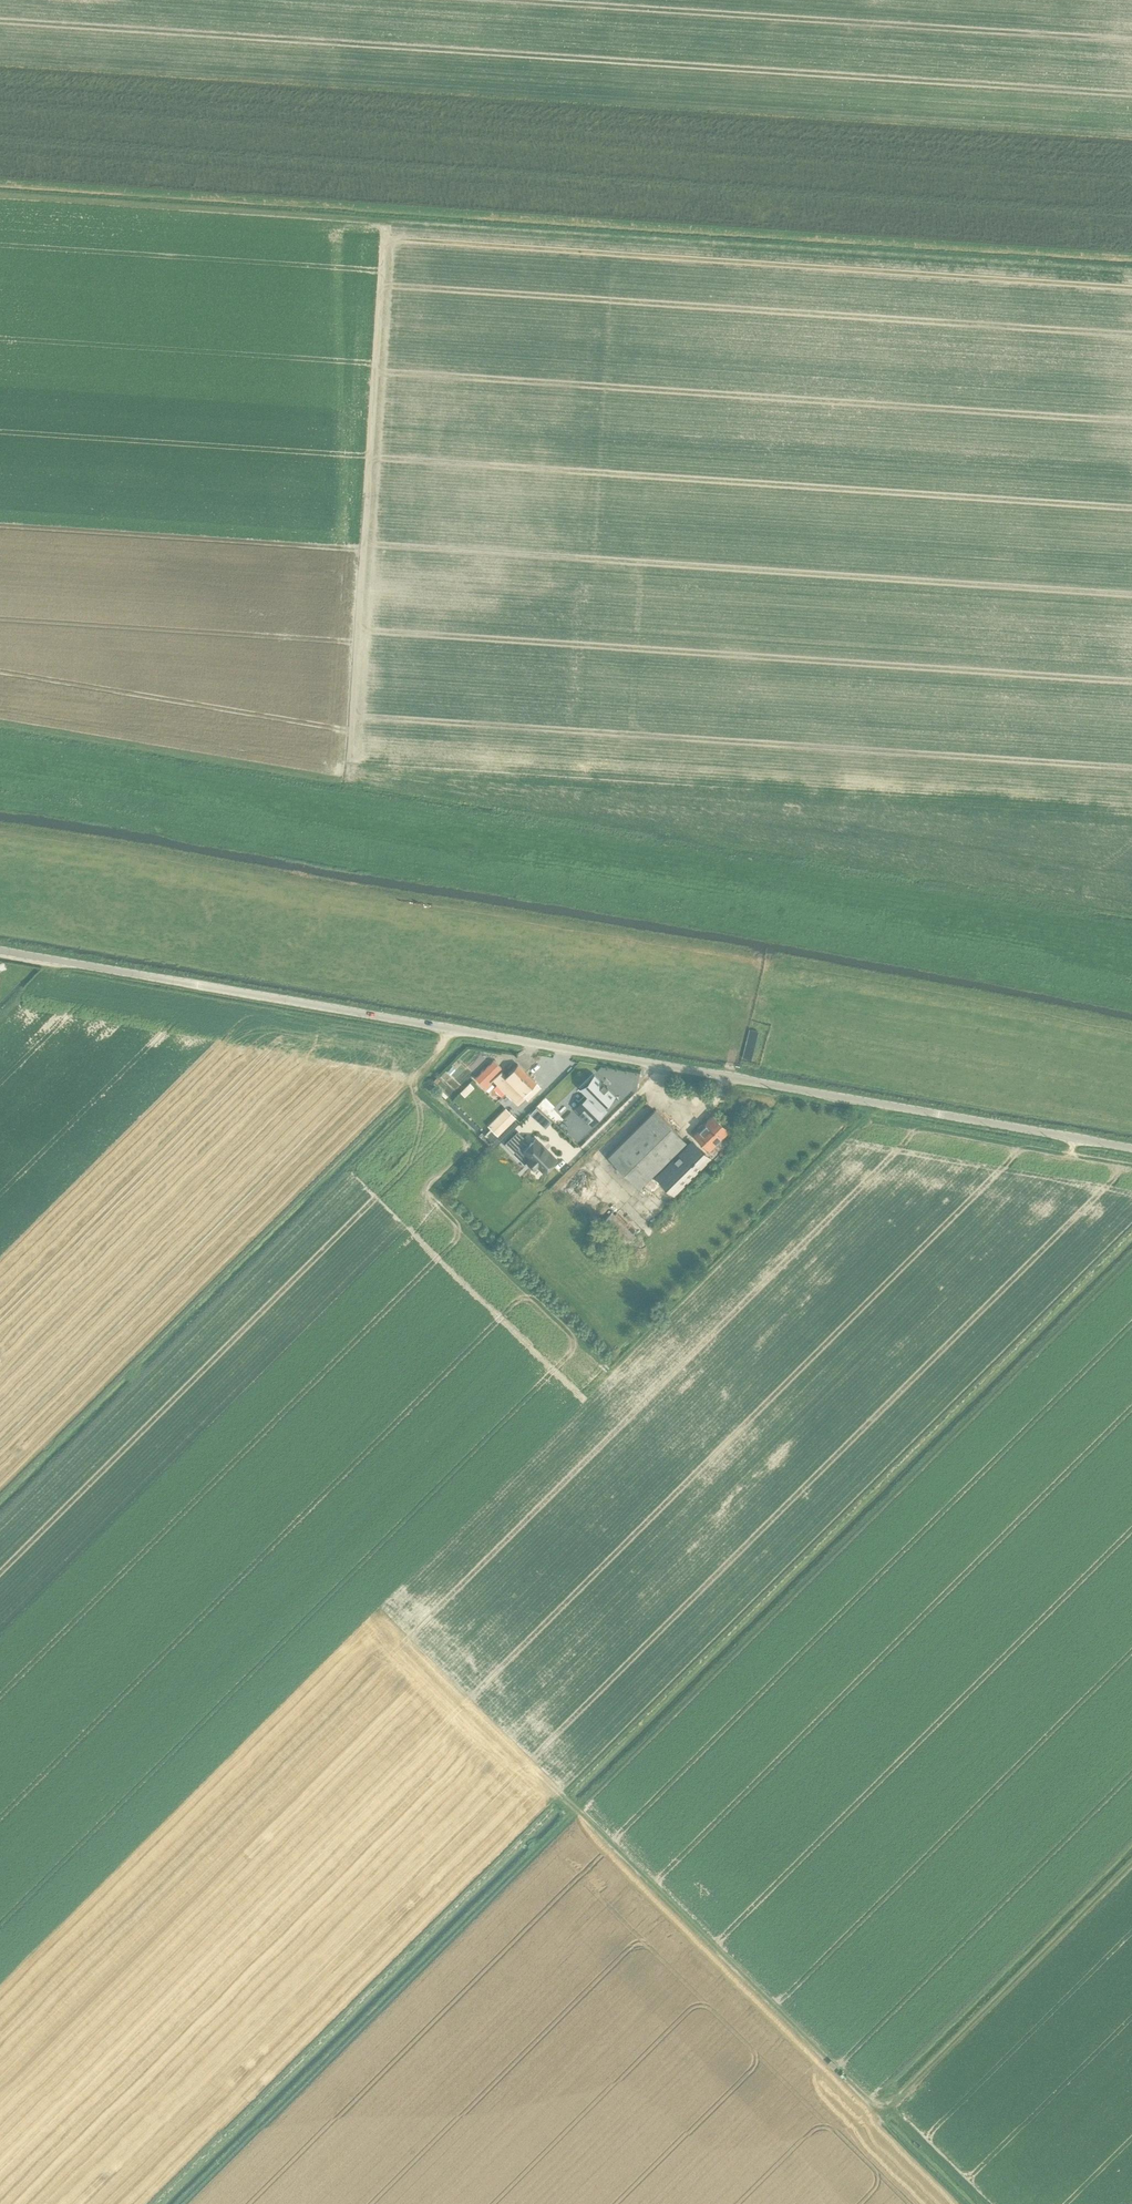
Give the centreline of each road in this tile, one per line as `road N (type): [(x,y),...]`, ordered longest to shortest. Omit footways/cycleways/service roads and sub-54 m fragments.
road 1 (track): [(1131,282),(386,231),(349,775)]
road 2 (tertiary): [(0,950),(1131,1149)]
road 3 (track): [(891,2104),(1131,1863)]

